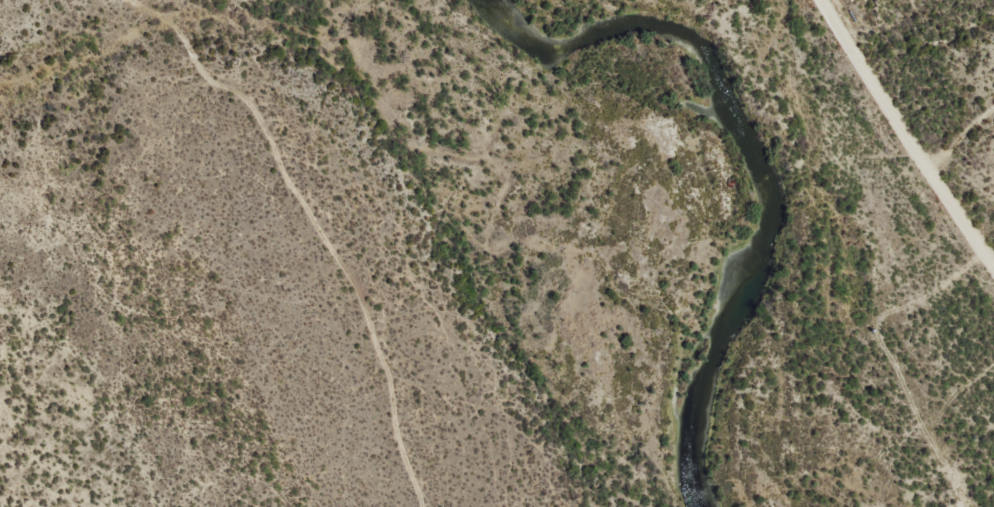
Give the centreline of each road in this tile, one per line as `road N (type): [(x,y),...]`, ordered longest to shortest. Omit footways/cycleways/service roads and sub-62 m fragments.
road 1 (residential): [(993,319),(931,219),(921,179),(818,0)]

